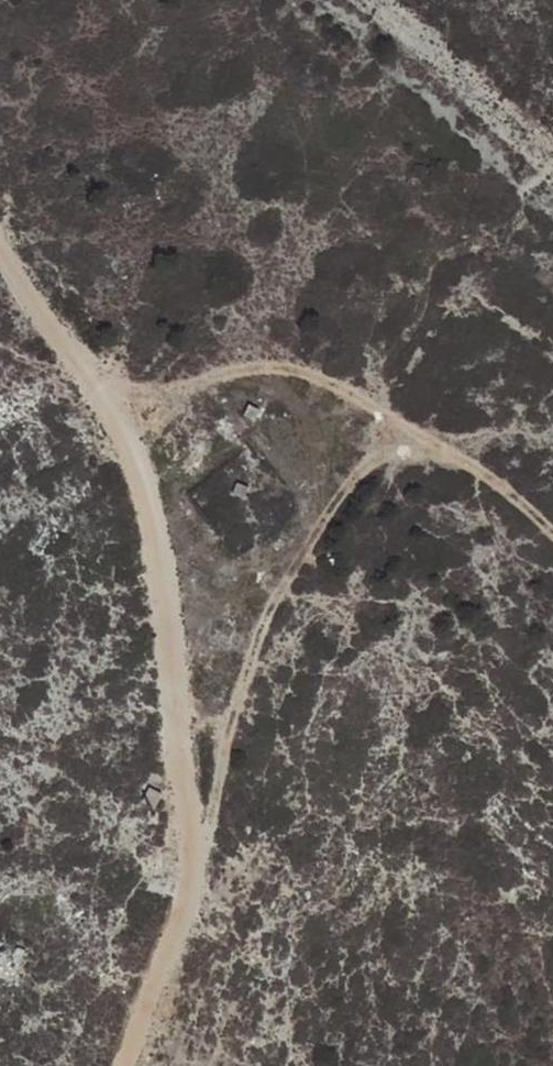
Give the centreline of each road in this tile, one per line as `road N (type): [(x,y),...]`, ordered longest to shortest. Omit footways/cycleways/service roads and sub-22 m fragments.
road 1 (track): [(130,1065),(194,863),(165,620),(126,419),(29,298),(0,246)]
road 2 (track): [(194,863),(251,653),(365,468),(438,443)]
road 3 (track): [(552,531),(414,426),(257,359),(102,389)]

